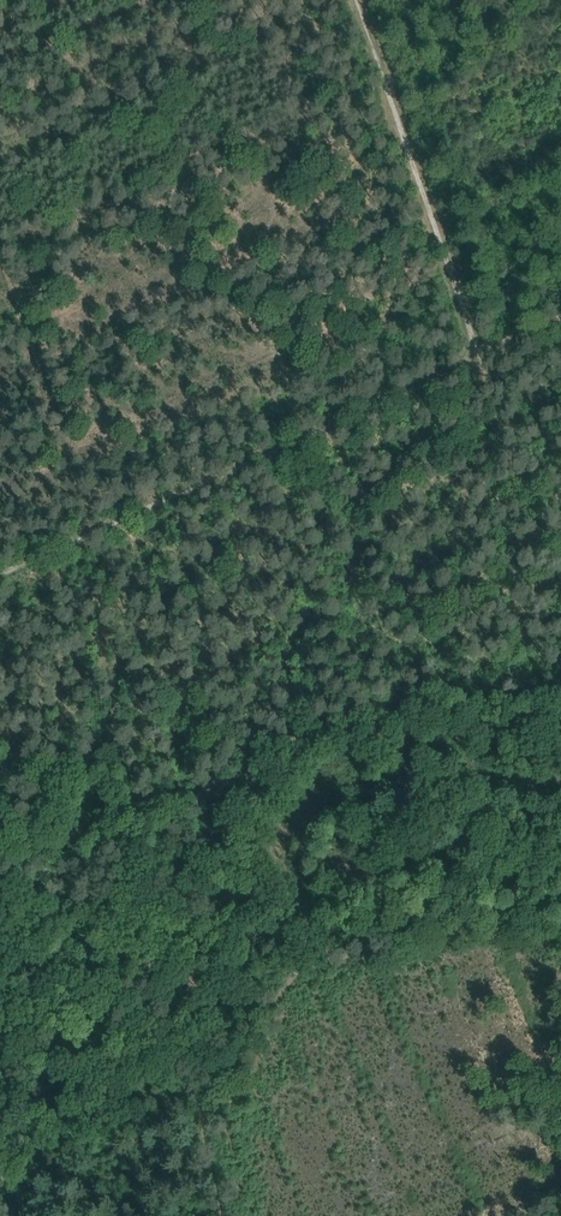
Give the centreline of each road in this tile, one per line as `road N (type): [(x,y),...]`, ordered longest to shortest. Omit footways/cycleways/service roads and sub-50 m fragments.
road 1 (track): [(351,0),(560,631)]
road 2 (track): [(560,318),(0,575)]
road 3 (track): [(96,531),(0,238)]

